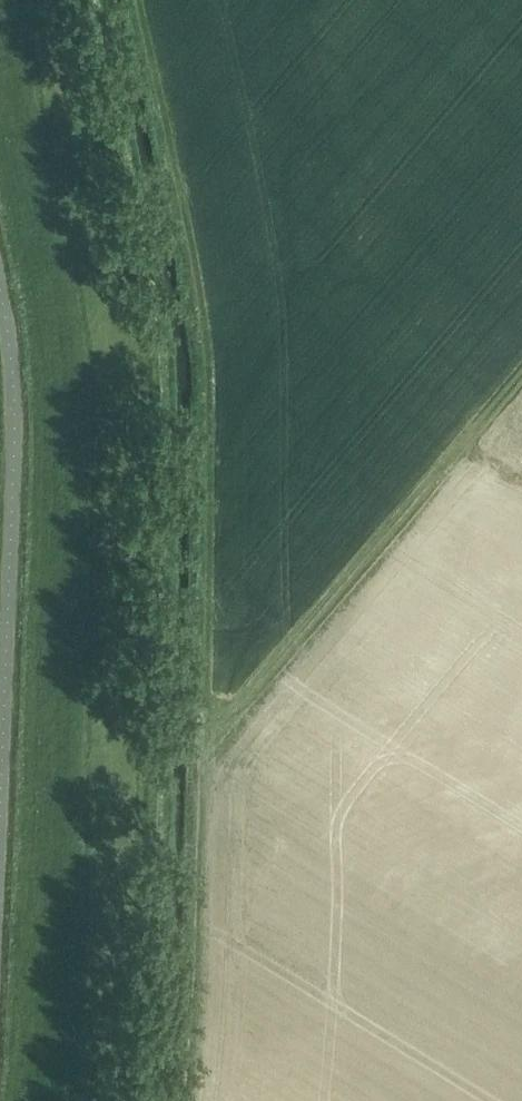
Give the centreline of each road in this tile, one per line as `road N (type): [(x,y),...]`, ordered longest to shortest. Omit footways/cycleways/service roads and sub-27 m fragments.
road 1 (track): [(83,0),(148,346),(142,825),(126,1100)]
road 2 (track): [(283,656),(521,380)]

